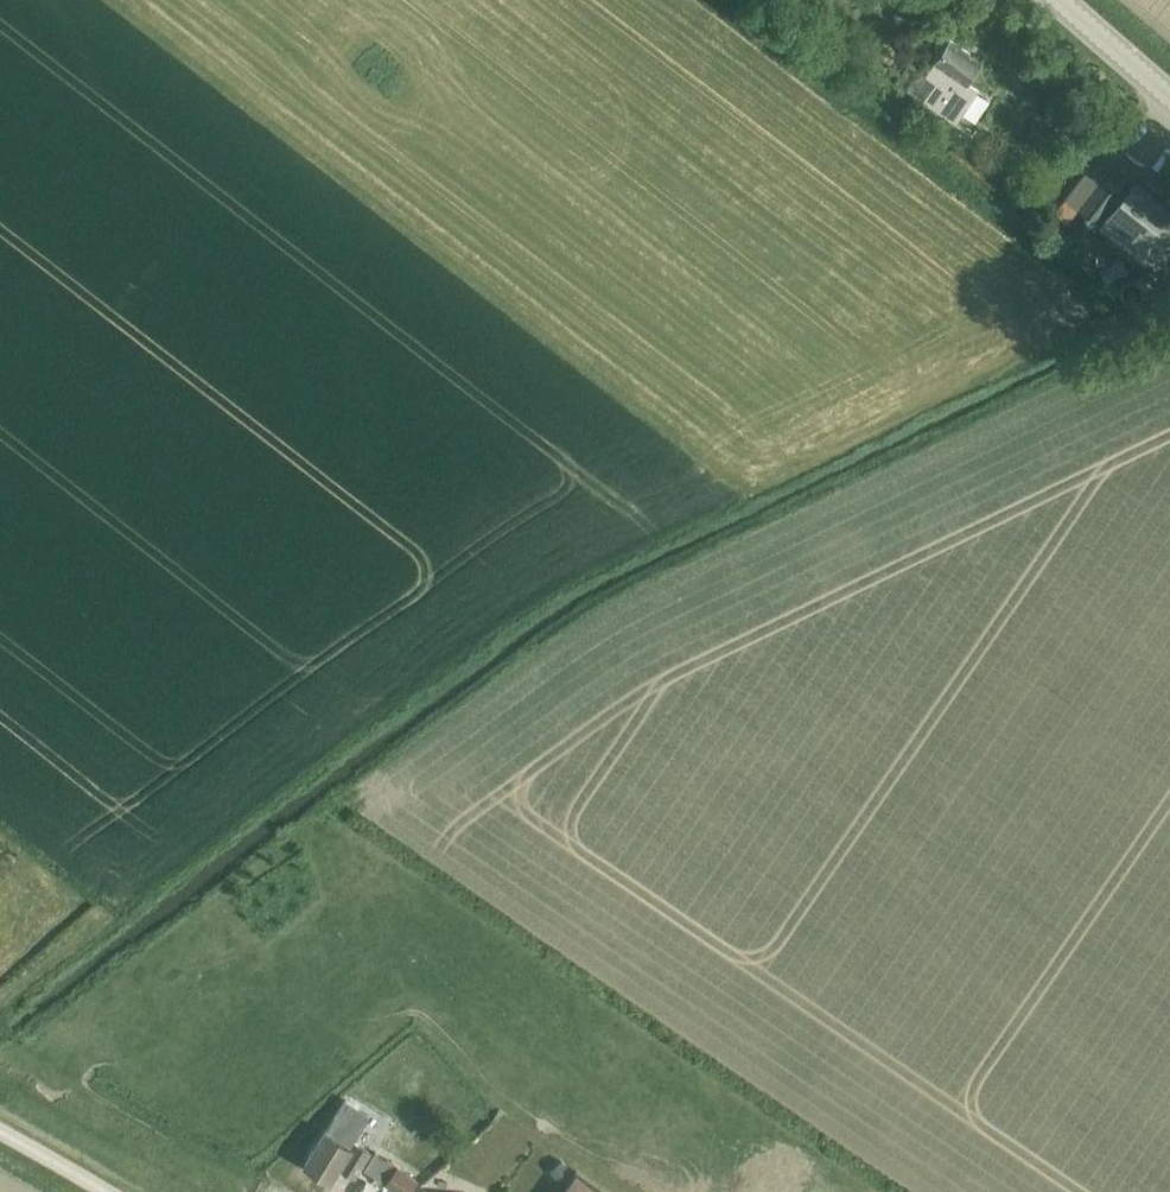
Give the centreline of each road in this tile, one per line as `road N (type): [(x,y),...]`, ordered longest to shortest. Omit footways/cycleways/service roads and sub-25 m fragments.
road 1 (secondary): [(1169,100),(1055,0)]

